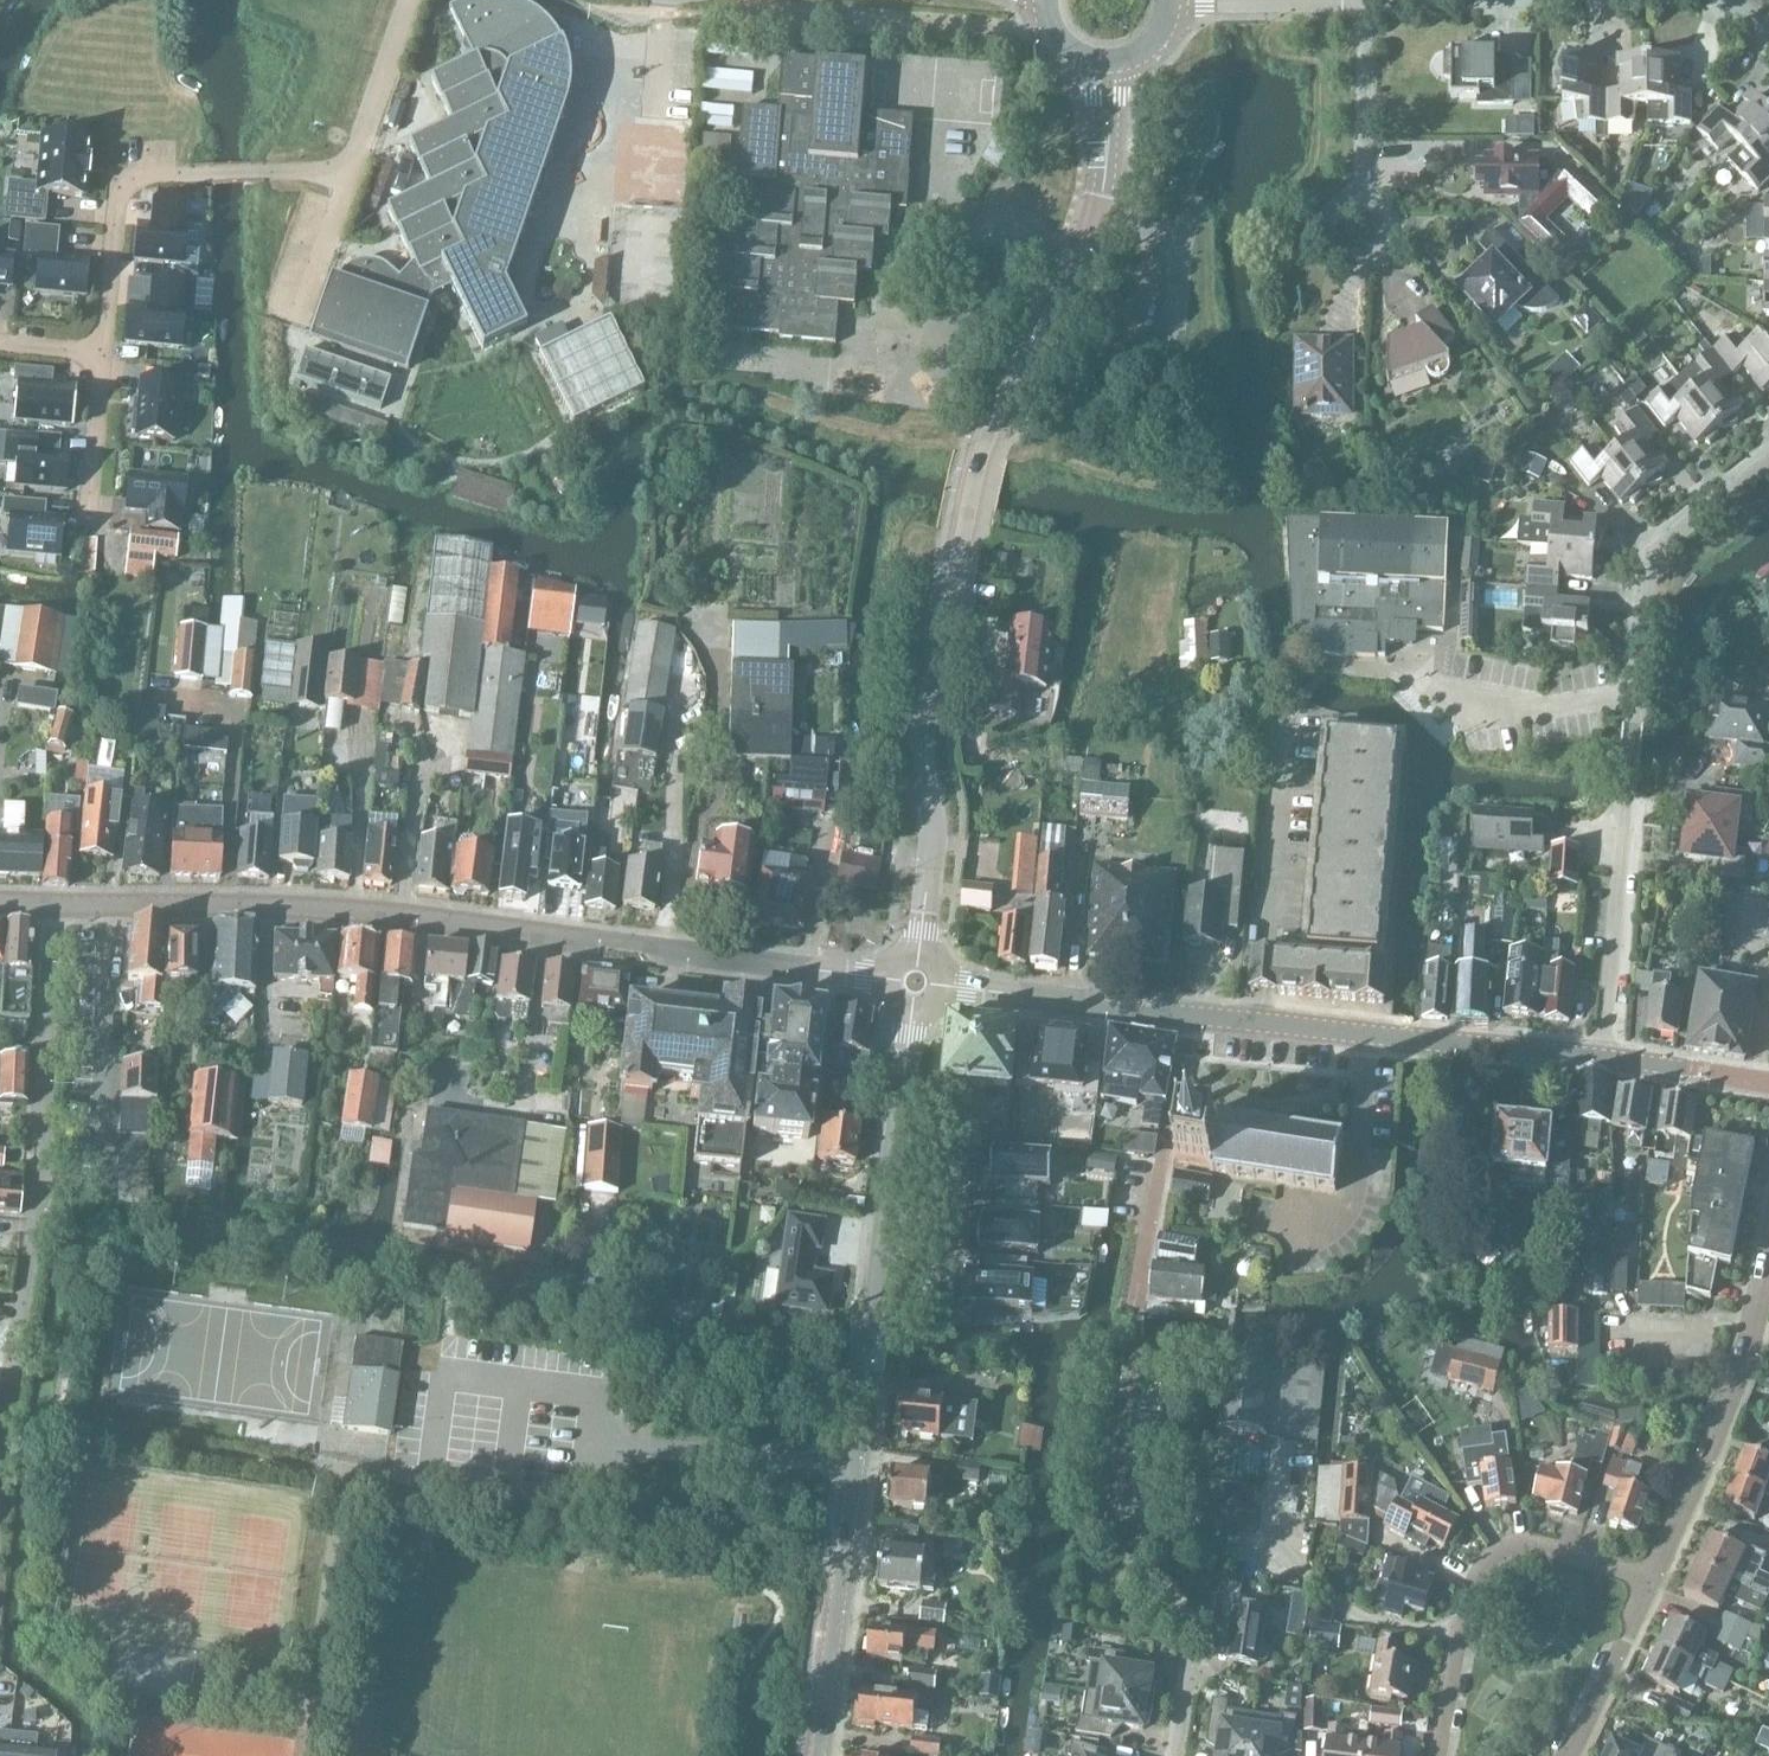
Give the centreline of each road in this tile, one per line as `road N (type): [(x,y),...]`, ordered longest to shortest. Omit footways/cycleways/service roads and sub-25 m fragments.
road 1 (tertiary): [(917,955),(934,811),(921,734),(981,458),(1095,212),(1106,61)]
road 2 (tertiary): [(889,978),(397,914),(49,903)]
road 3 (tertiary): [(818,1755),(911,1009)]
road 4 (residential): [(1603,1056),(944,984)]
road 5 (residential): [(0,1445),(38,1185),(49,903)]
road 6 (residential): [(348,167),(138,178),(124,186),(103,352)]
road 7 (residential): [(1648,1585),(1536,1544),(1495,1551),(1467,1605),(1439,1755)]
road 8 (residential): [(1603,1056),(1639,695)]
road 9 (residential): [(1648,1585),(1715,1434),(1768,1265)]
road 10 (residential): [(1639,695),(1652,567),(1663,540),(1768,460)]
road 11 (residential): [(1639,695),(1516,705),(1462,699),(1420,681)]
road 12 (residential): [(1357,198),(1363,1)]
road 13 (residential): [(1566,1755),(1648,1585)]
road 14 (residential): [(409,0),(348,167)]
road 15 (residential): [(1363,1),(1194,0)]
road 16 (residential): [(1768,1081),(1603,1056)]
road 17 (residential): [(348,167),(297,312)]
road 18 (residential): [(103,352),(91,497)]

